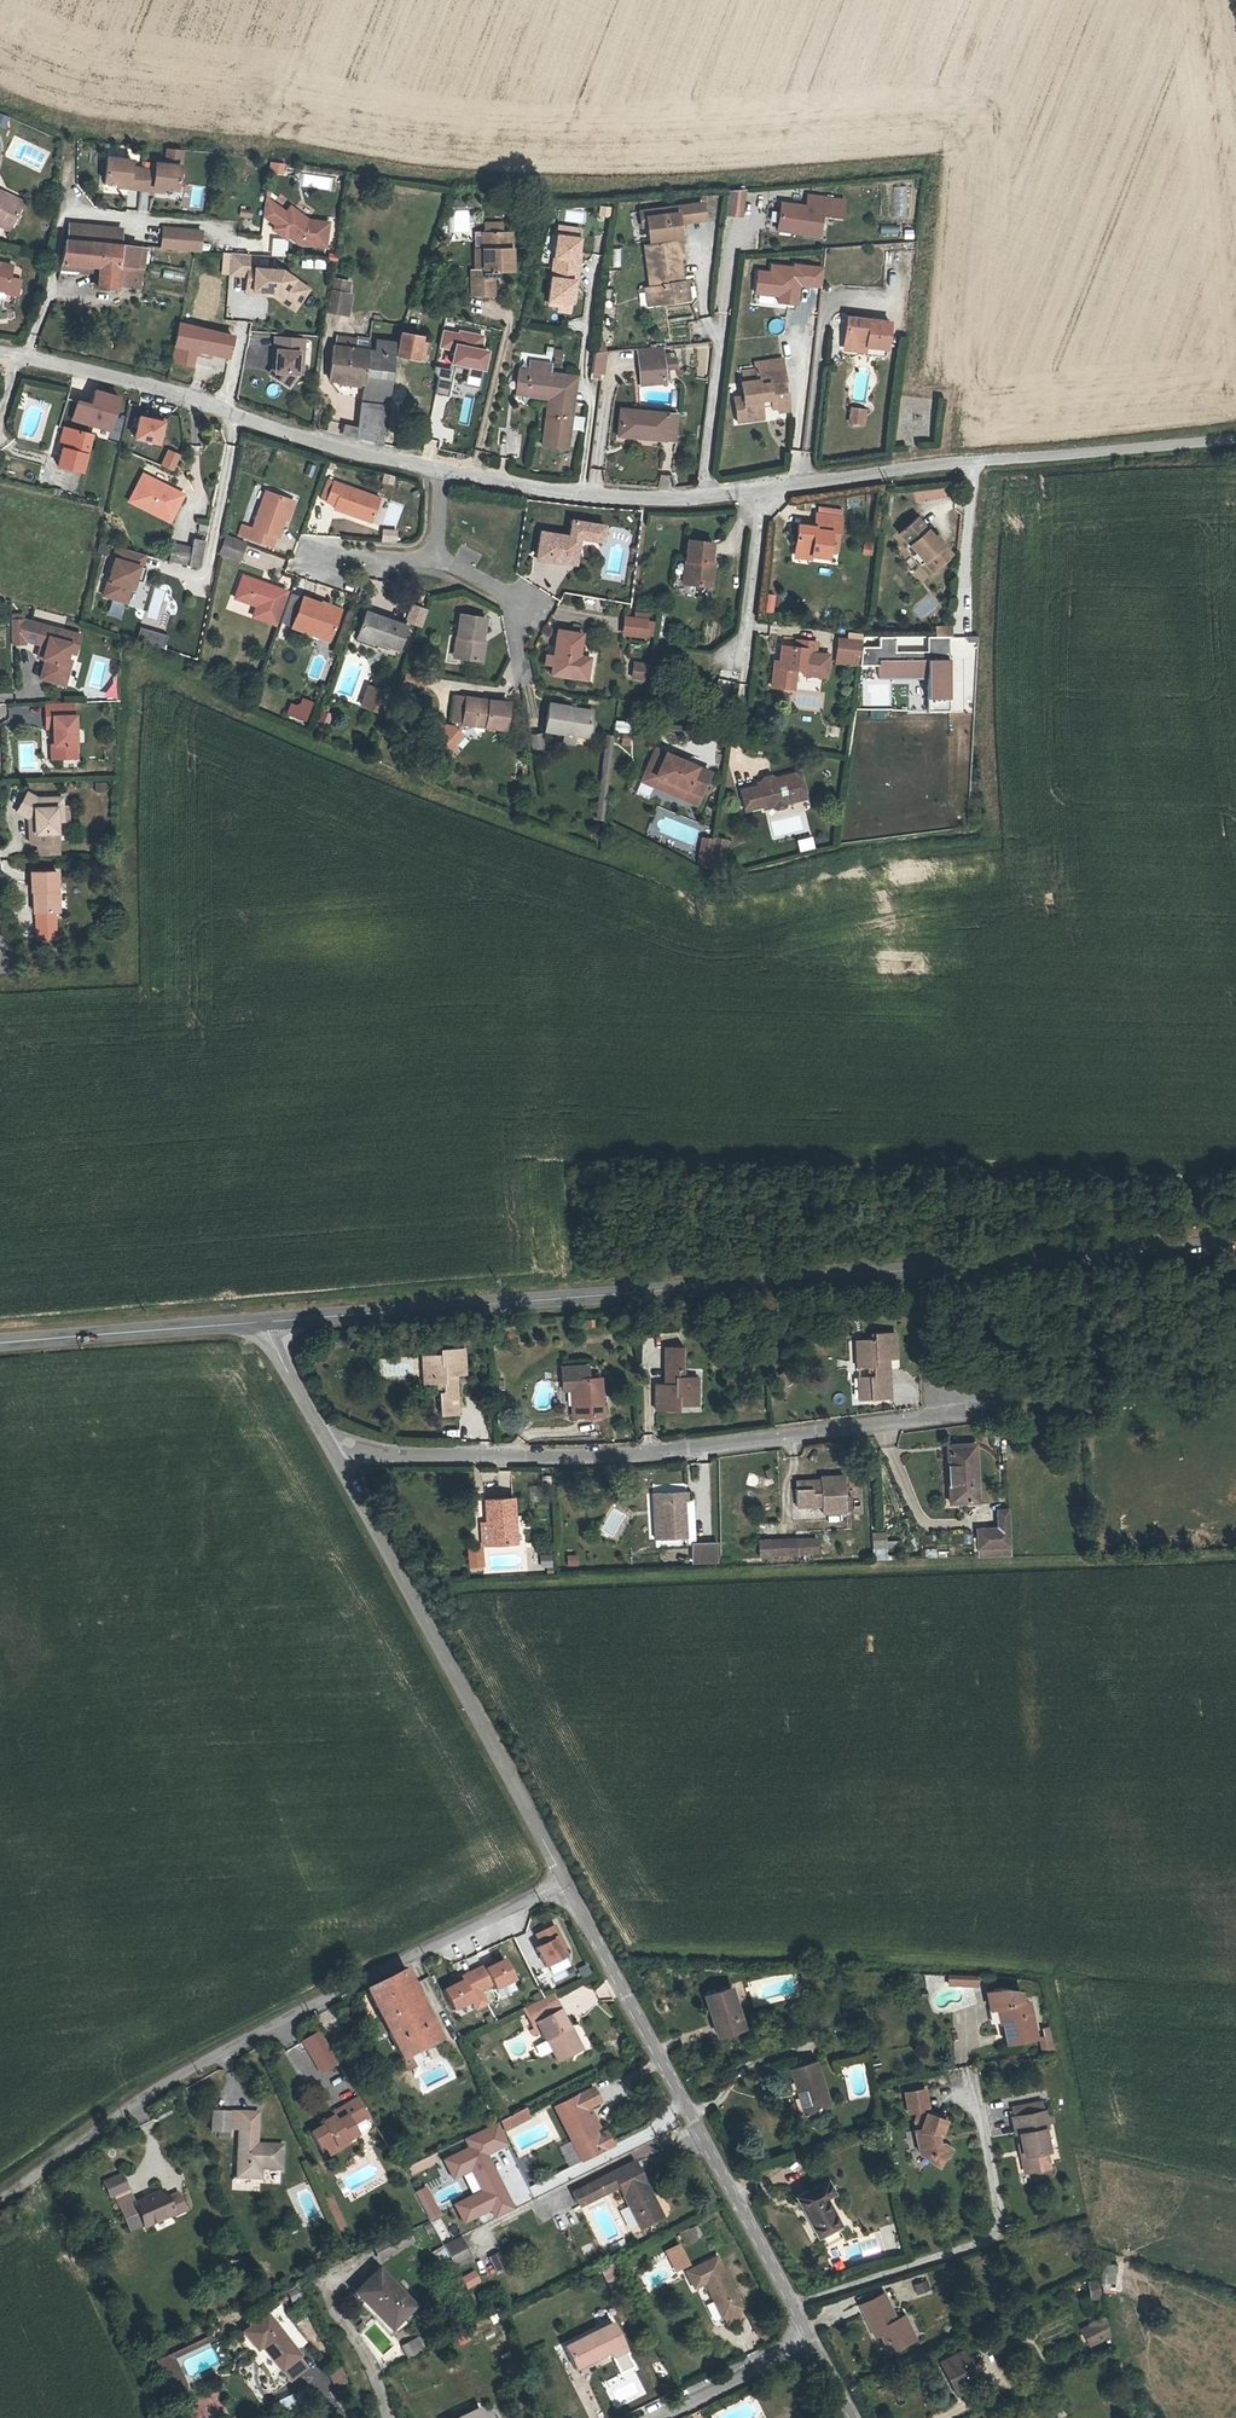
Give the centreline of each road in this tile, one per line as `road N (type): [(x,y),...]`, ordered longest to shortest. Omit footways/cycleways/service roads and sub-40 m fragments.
road 1 (tertiary): [(264,1321),(1235,1245)]
road 2 (unclassified): [(0,2198),(234,2039),(565,1881)]
road 3 (residential): [(565,1881),(264,1321)]
road 4 (residential): [(857,2417),(565,1881)]
road 5 (residential): [(439,468),(287,433),(165,385),(0,352)]
road 6 (residential): [(765,488),(664,498),(439,468)]
road 7 (tertiary): [(0,1341),(264,1321)]
road 8 (residential): [(1235,438),(974,460)]
road 9 (residential): [(974,460),(765,488)]
road 10 (residential): [(974,460),(964,629)]
road 11 (track): [(706,496),(717,330)]
road 12 (residential): [(765,488),(749,633)]

